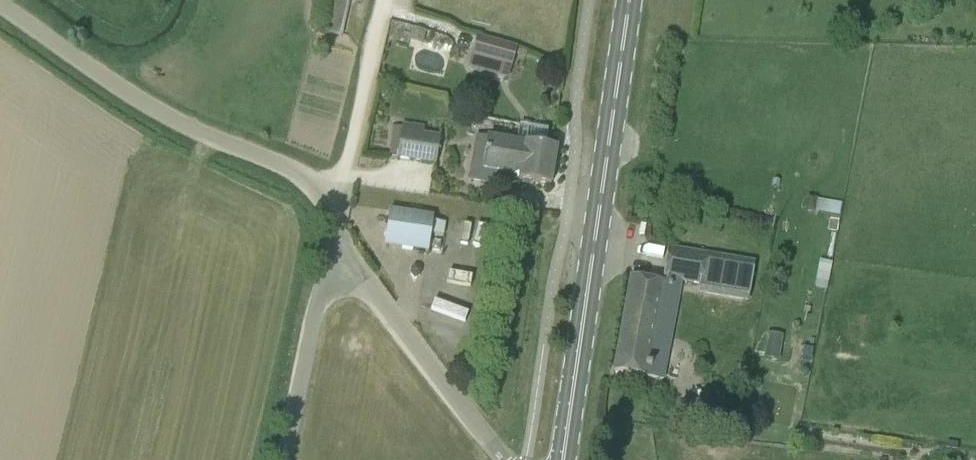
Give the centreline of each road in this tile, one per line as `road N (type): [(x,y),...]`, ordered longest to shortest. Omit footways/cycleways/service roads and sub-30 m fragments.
road 1 (primary): [(564,459),(629,0)]
road 2 (unclassified): [(339,250),(333,212),(316,187),(130,96),(0,4)]
road 3 (unclassified): [(501,459),(339,250)]
road 4 (track): [(385,0),(333,212)]
road 5 (unclassified): [(285,459),(317,305),(339,250)]

